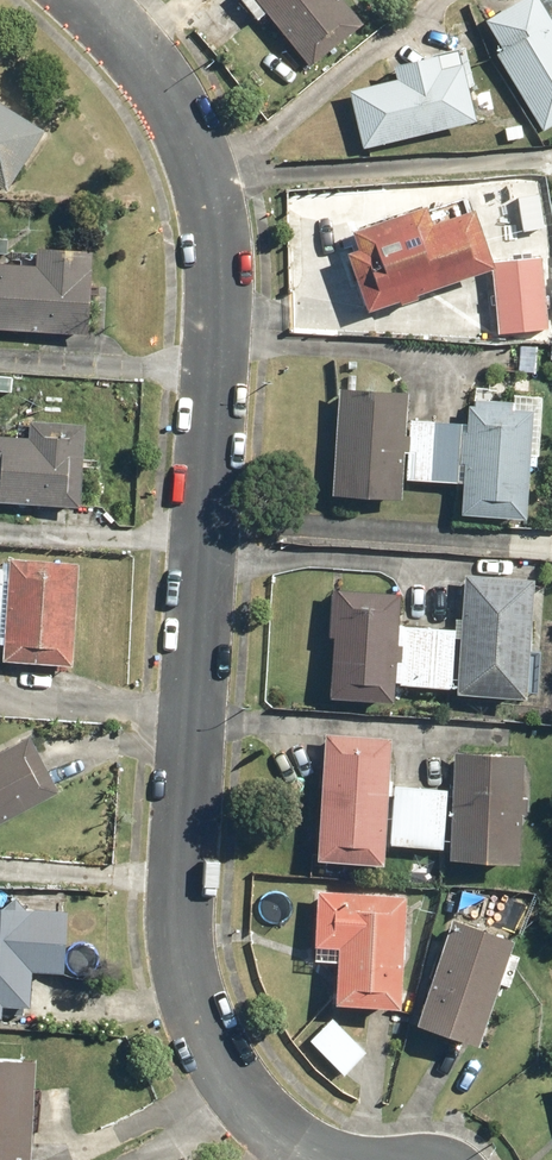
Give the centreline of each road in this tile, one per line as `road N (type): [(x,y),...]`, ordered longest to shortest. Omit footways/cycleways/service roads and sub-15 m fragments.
road 1 (residential): [(89,0),(143,52),(195,159),(217,261),(183,937),(216,1050),(303,1143),(334,1159)]

